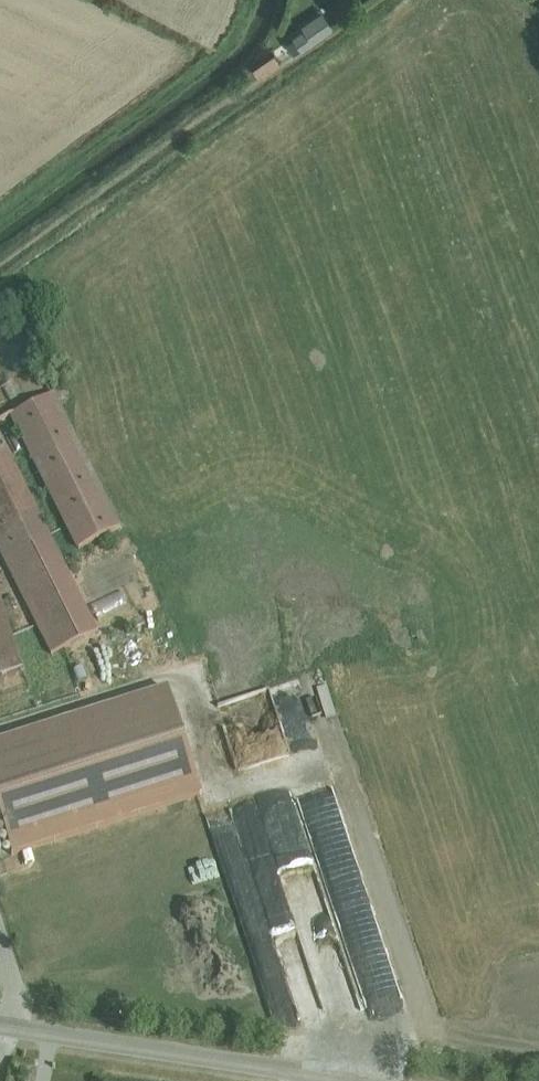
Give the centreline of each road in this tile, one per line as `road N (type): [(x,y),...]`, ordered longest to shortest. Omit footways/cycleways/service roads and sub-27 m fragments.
road 1 (residential): [(0,1031),(320,1080)]

